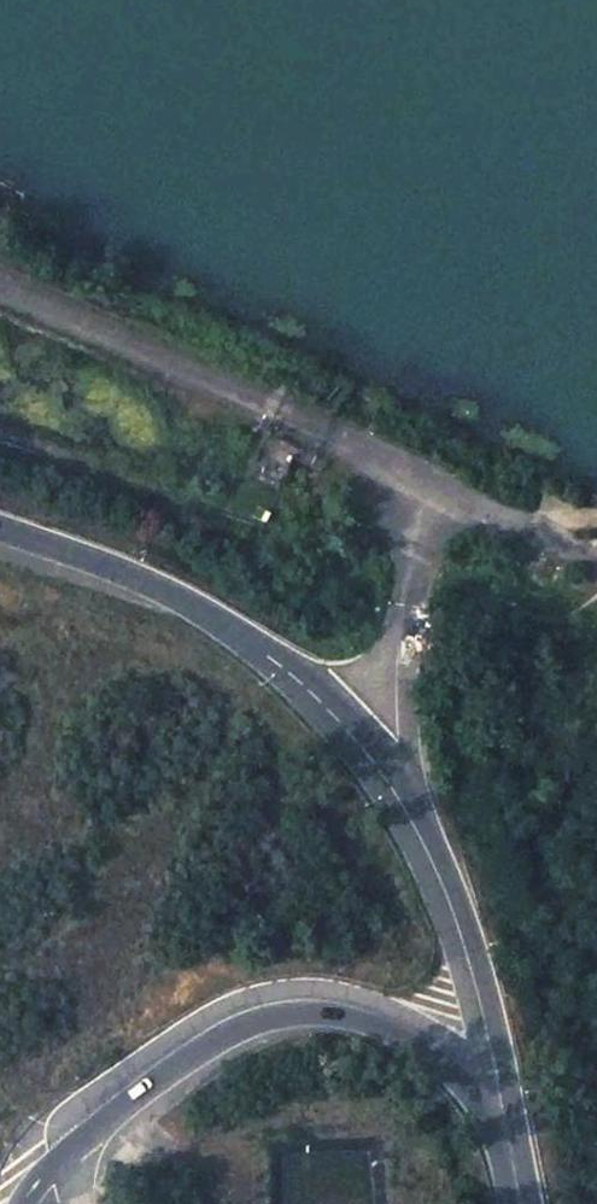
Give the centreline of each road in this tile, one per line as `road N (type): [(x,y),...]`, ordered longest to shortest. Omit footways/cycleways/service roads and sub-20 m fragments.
road 1 (tertiary): [(67,1135),(222,1022),(261,1005),(308,1000),(387,1020),(500,1096)]
road 2 (residential): [(0,297),(429,484)]
road 3 (trunk): [(352,733),(275,660),(202,611),(135,577),(0,529)]
road 4 (tertiary): [(500,1096),(457,925),(397,797),(352,733)]
road 5 (residential): [(429,484),(395,658),(374,710),(352,733)]
road 6 (unclassified): [(429,484),(506,513),(596,522)]

